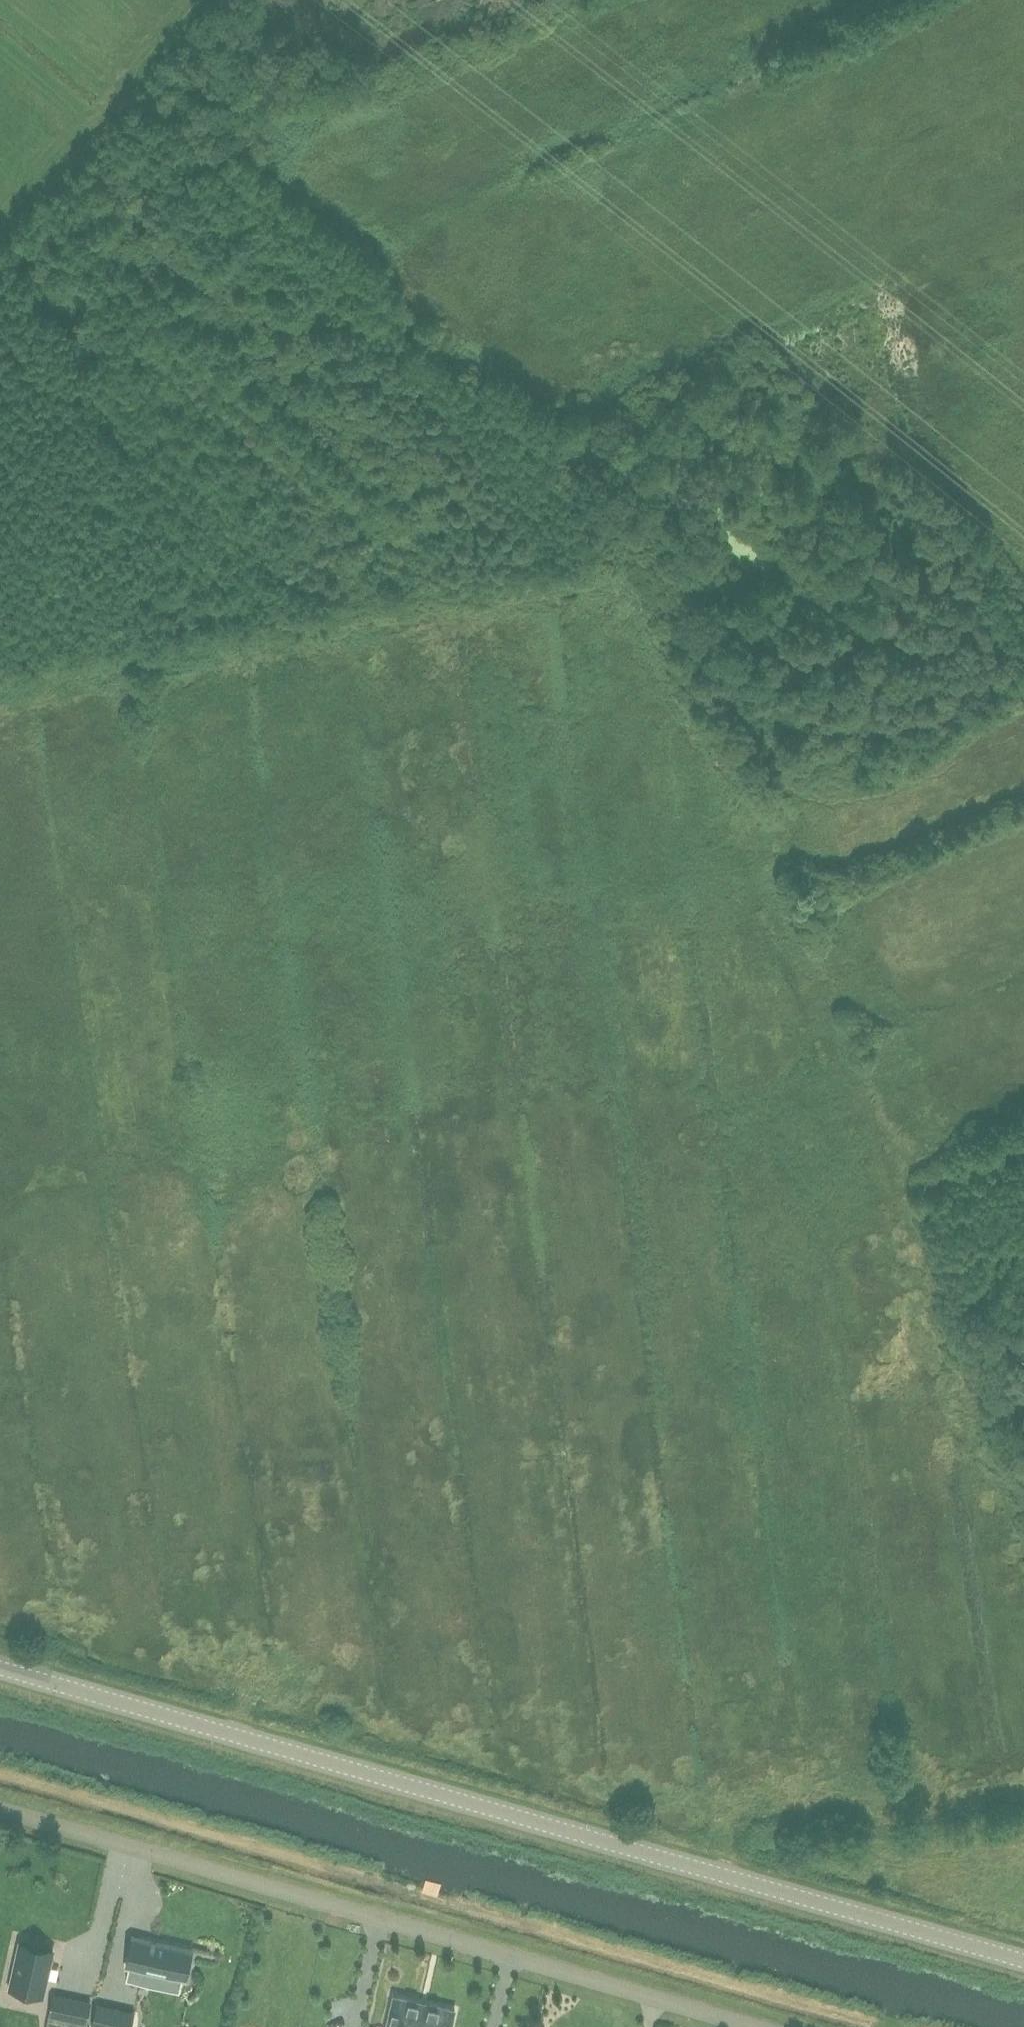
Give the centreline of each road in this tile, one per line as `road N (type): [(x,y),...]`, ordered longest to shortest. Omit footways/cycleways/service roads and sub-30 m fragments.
road 1 (tertiary): [(1023,1963),(0,1670)]
road 2 (unclassified): [(757,2026),(0,1810)]

